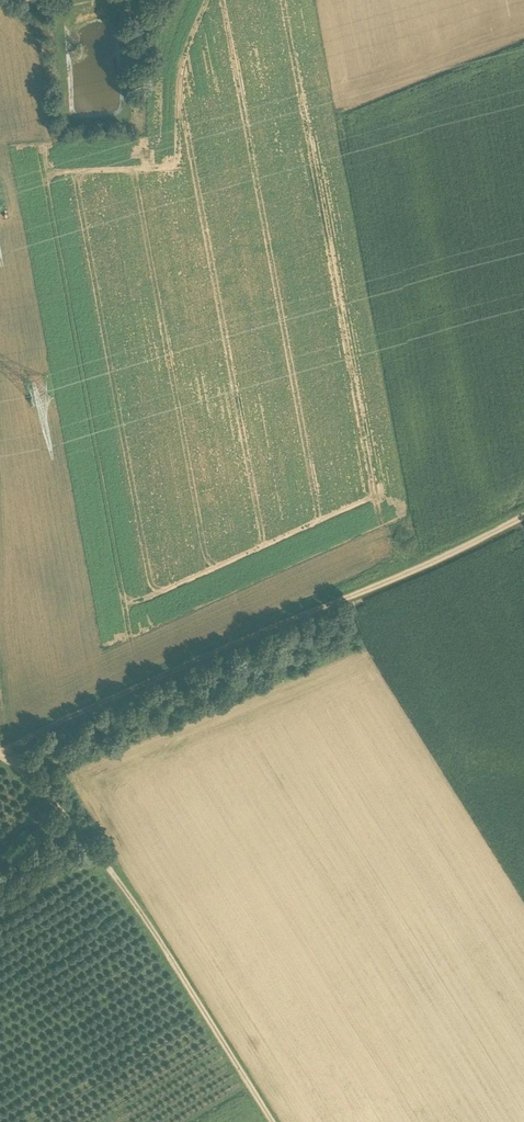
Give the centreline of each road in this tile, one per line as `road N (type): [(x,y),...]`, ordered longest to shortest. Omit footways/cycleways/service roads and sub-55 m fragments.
road 1 (track): [(9,754),(32,734),(523,517)]
road 2 (track): [(272,1121),(173,958),(40,781),(9,754)]

